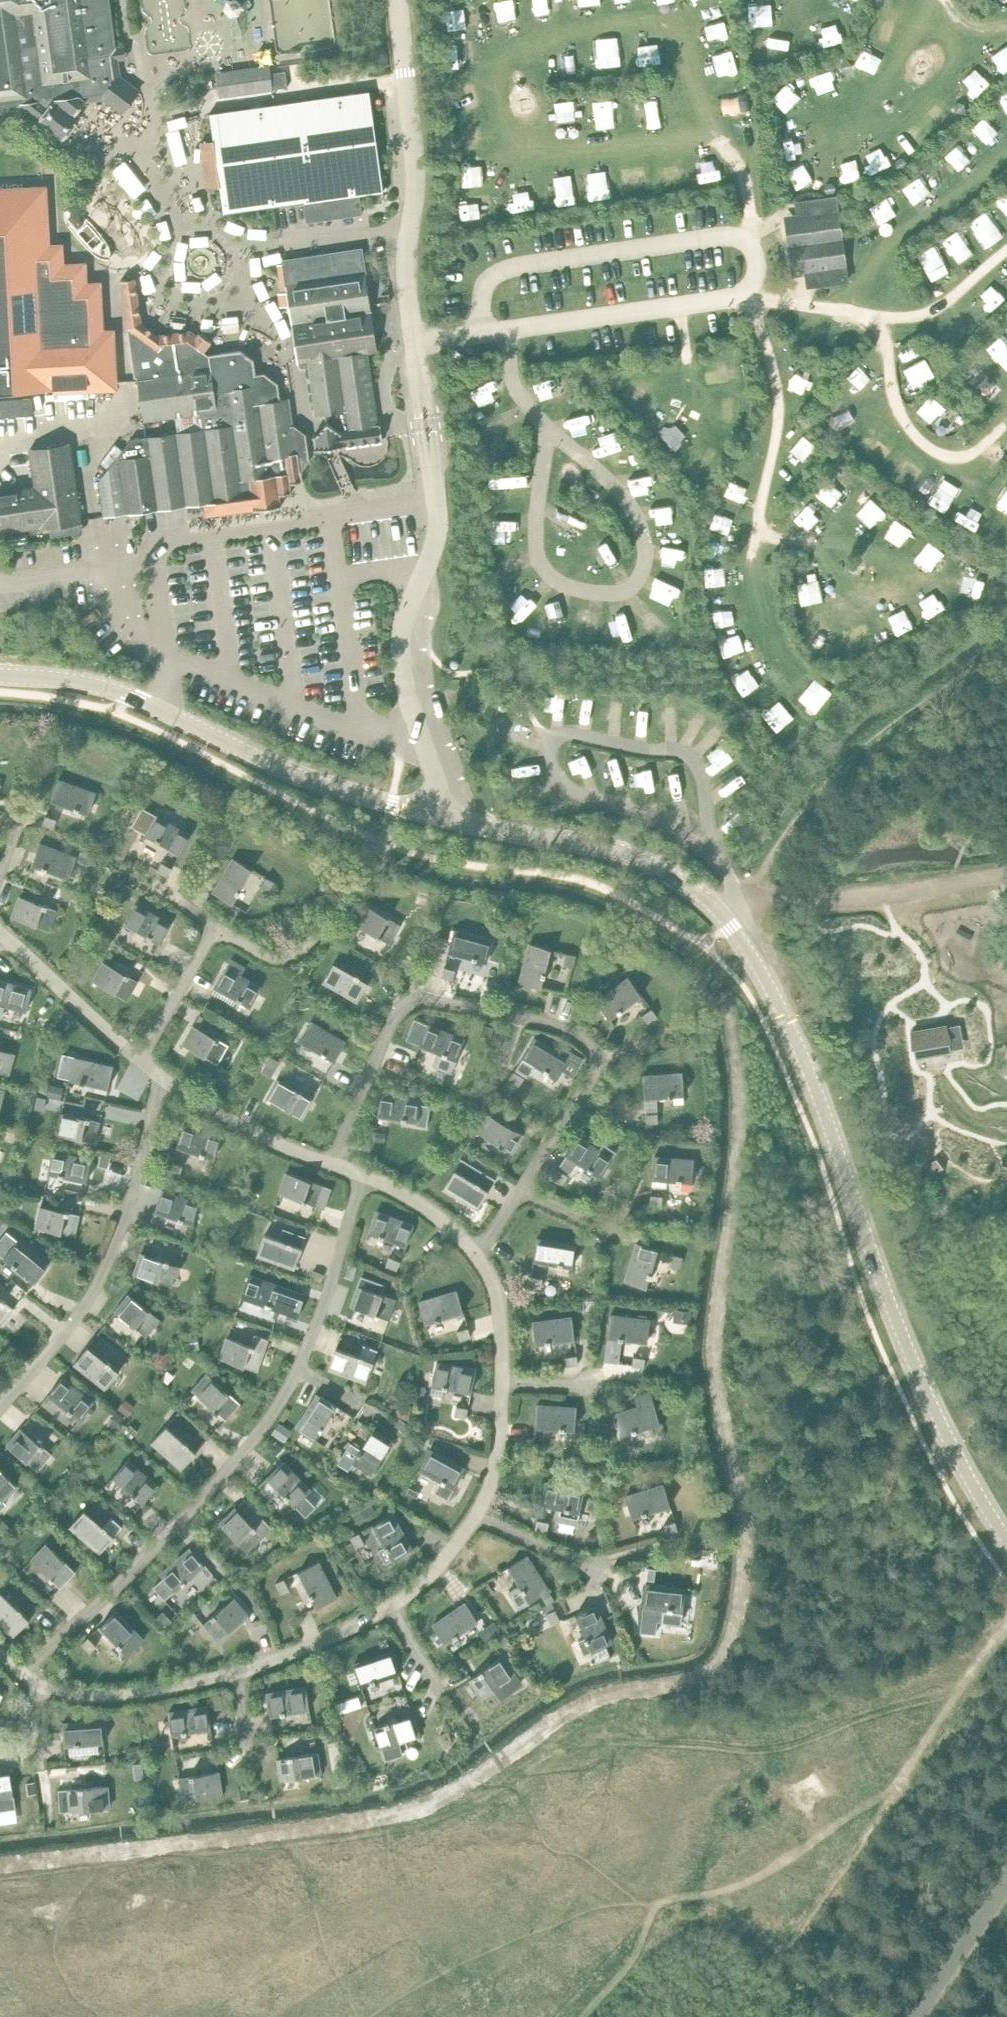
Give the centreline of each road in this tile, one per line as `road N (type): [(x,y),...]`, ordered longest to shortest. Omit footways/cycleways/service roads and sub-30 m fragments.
road 1 (unclassified): [(1006,1540),(940,1429),(879,1289),(763,973),(702,898),(598,847)]
road 2 (residential): [(523,1188),(596,1055),(557,1026),(429,998),(404,1003),(394,1017),(334,1164)]
road 3 (residential): [(454,819),(293,771),(98,686),(0,677)]
road 4 (residential): [(299,1368),(217,1482),(19,1668)]
road 5 (track): [(762,904),(781,836),(804,807),(862,744),(1006,642)]
road 6 (residential): [(163,1079),(102,1274),(41,1362),(0,1403)]
road 7 (residential): [(414,340),(408,278),(417,188),(399,0)]
road 8 (residential): [(548,430),(637,514),(646,566),(620,592),(568,586),(540,561),(536,536)]
road 9 (residential): [(749,241),(719,234),(495,270),(484,295),(487,328)]
road 10 (residential): [(503,327),(742,294)]
road 11 (residential): [(758,298),(780,418),(759,530)]
road 12 (residential): [(138,1060),(215,928),(156,886)]
road 13 (residential): [(997,433),(966,458),(939,455),(914,433),(893,390),(877,316)]
road 14 (track): [(877,316),(899,234),(1006,155)]
road 15 (residential): [(240,1670),(96,1697),(35,1686)]
road 16 (residential): [(365,1175),(299,1368)]
road 17 (residential): [(427,753),(402,634),(426,567)]
road 18 (residential): [(163,1079),(334,1164)]
road 19 (residential): [(0,932),(138,1060)]
road 20 (residential): [(296,707),(272,528)]
road 21 (residential): [(391,1607),(240,1670)]
road 22 (unclassified): [(1006,1881),(915,2016)]
road 23 (residential): [(337,577),(361,730)]
road 24 (residential): [(0,578),(151,559)]
road 25 (residential): [(1006,251),(946,303),(918,316),(877,316)]
road 26 (residential): [(598,847),(454,819)]
road 27 (residential): [(228,678),(210,537)]
road 28 (residential): [(365,1175),(411,1196),(476,1253)]
road 29 (residential): [(504,1383),(493,1483),(475,1514)]
road 30 (residential): [(476,1253),(497,1290),(504,1383)]
road 31 (residential): [(595,1573),(475,1514)]
road 32 (residential): [(475,1514),(454,1545),(391,1607)]
road 33 (residential): [(877,316),(758,298)]

